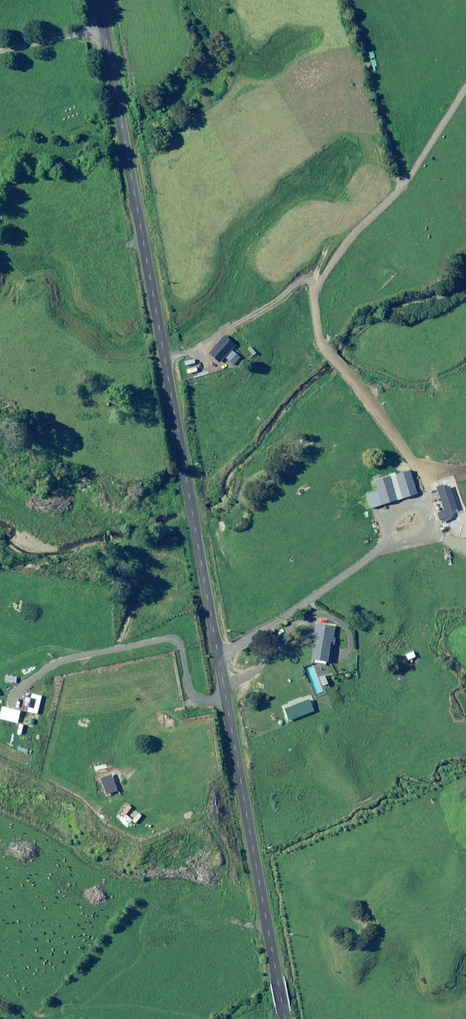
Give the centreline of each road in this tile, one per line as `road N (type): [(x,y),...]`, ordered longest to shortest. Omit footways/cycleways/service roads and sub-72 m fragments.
road 1 (unclassified): [(99,0),(285,1018)]
road 2 (track): [(465,80),(404,189),(337,263),(308,323),(385,416),(430,496),(239,647),(218,652)]

